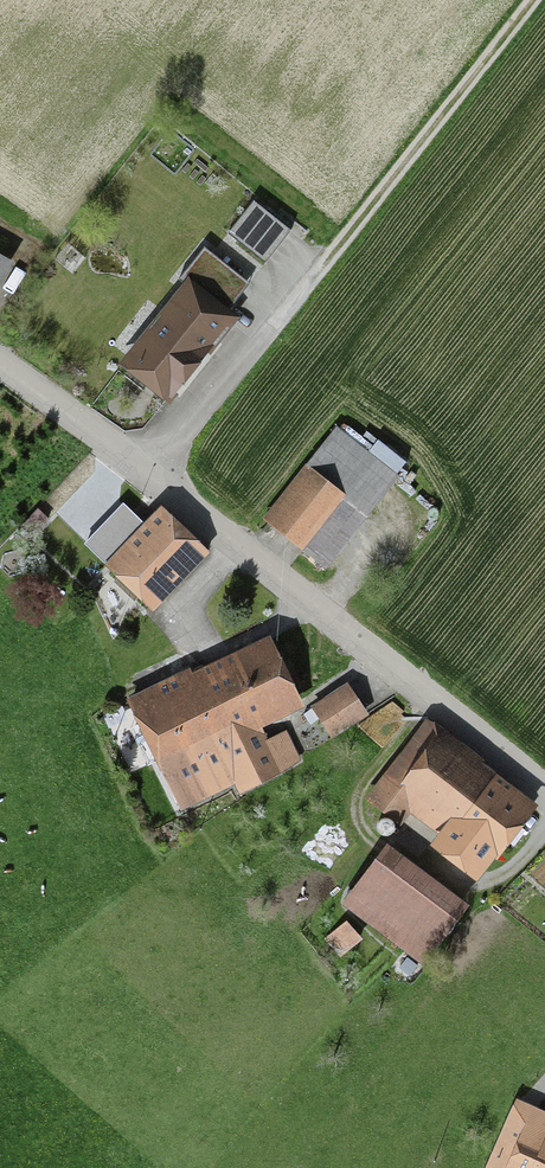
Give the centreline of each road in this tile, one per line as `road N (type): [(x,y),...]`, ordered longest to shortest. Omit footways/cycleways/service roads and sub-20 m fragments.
road 1 (unclassified): [(0,364),(151,474),(544,796)]
road 2 (track): [(151,474),(538,0)]

